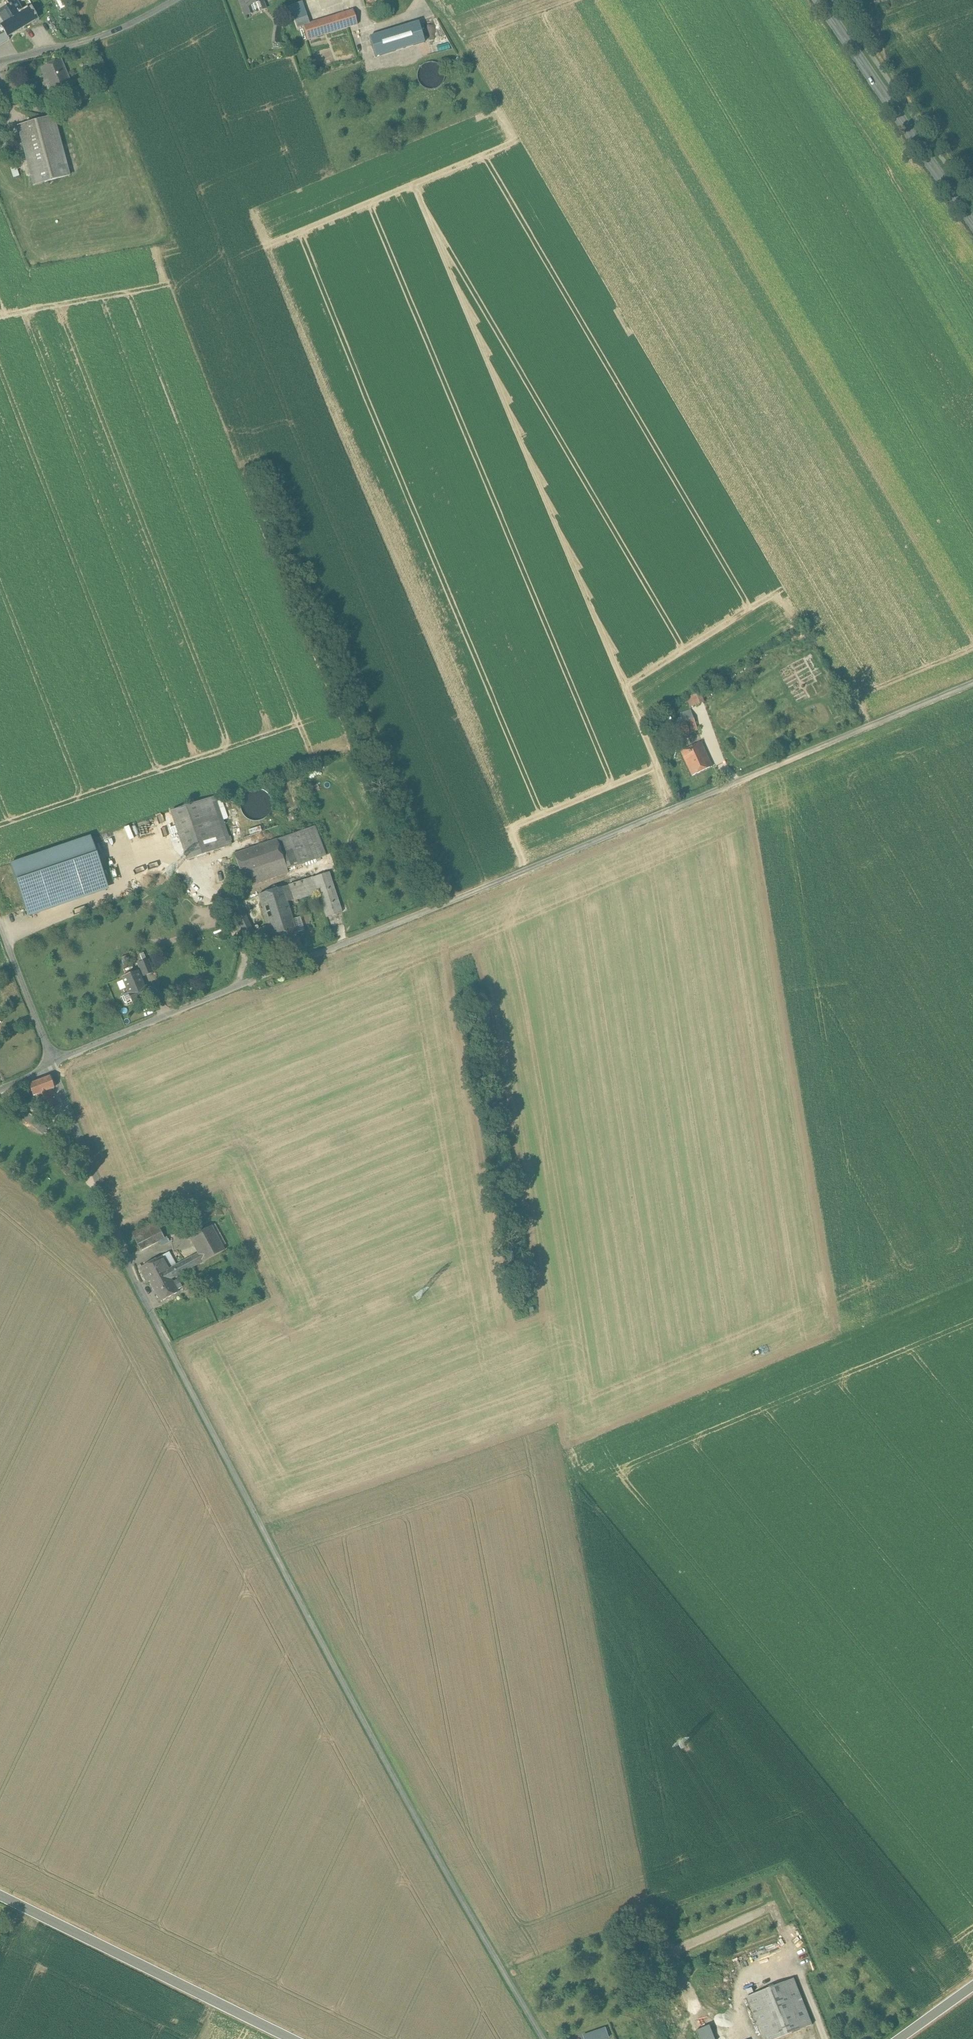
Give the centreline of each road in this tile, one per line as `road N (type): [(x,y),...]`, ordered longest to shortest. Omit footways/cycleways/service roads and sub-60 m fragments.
road 1 (unclassified): [(544,2038),(328,1656),(134,1280),(52,1063)]
road 2 (residential): [(52,1063),(972,680)]
road 3 (tertiary): [(295,2038),(0,1890)]
road 4 (secondary): [(972,206),(826,0)]
road 5 (unclassified): [(0,61),(65,47),(172,0)]
road 6 (unclassified): [(52,1063),(0,925)]

